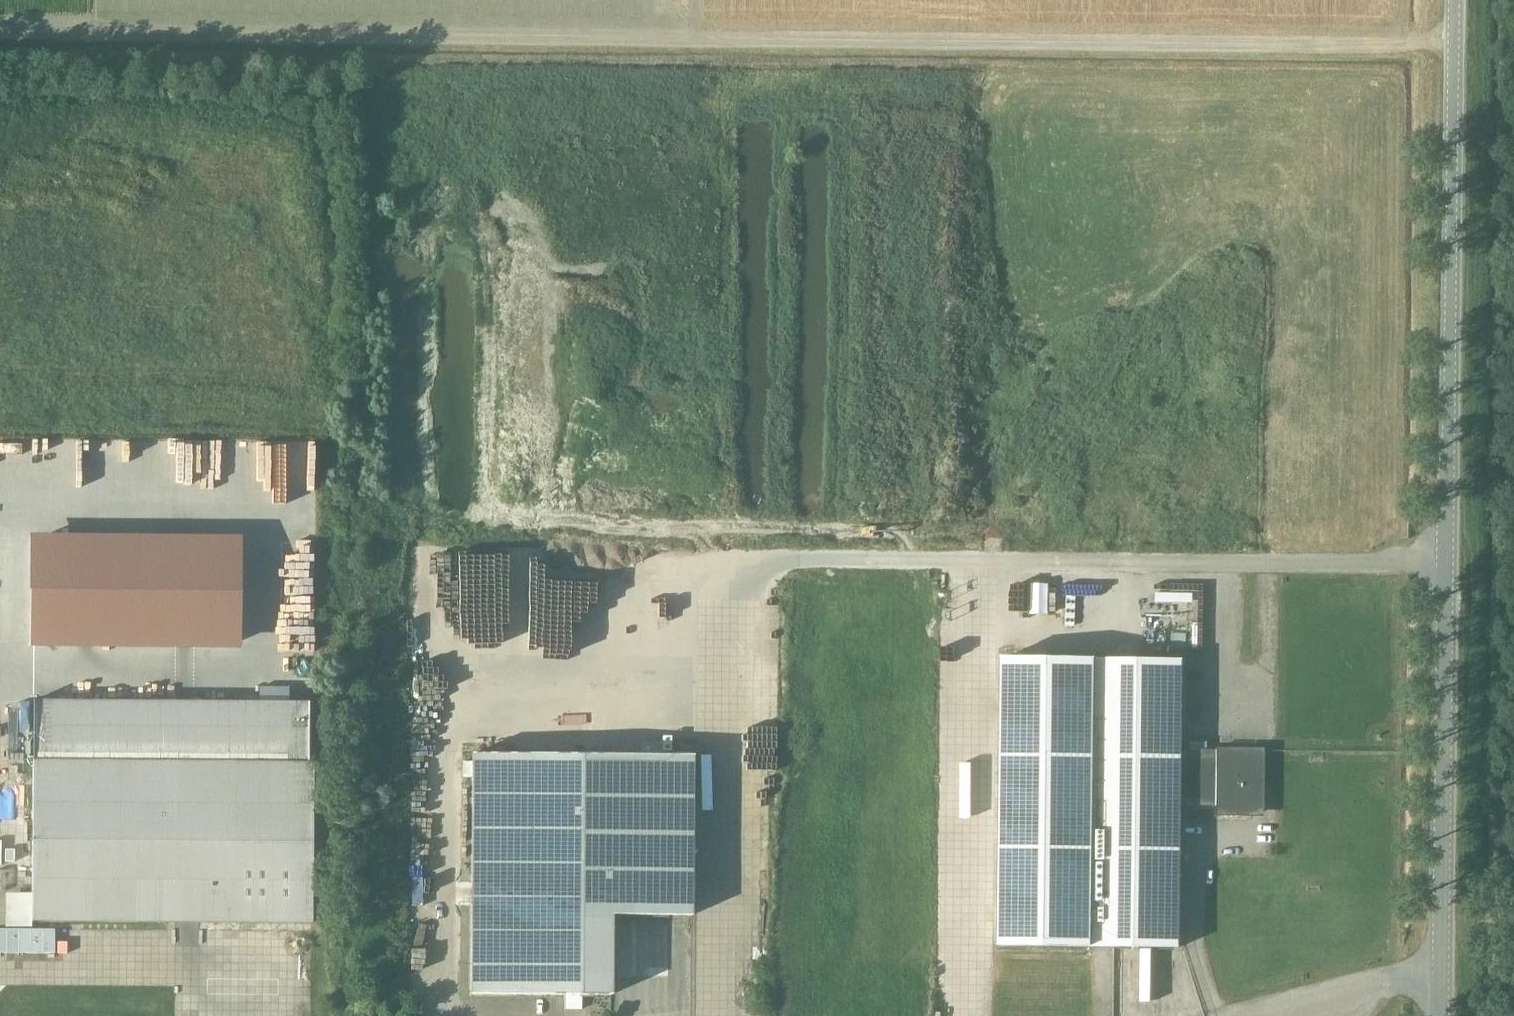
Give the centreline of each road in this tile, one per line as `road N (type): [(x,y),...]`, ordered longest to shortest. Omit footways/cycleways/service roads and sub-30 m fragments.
road 1 (unclassified): [(1440,1015),(1454,0)]

